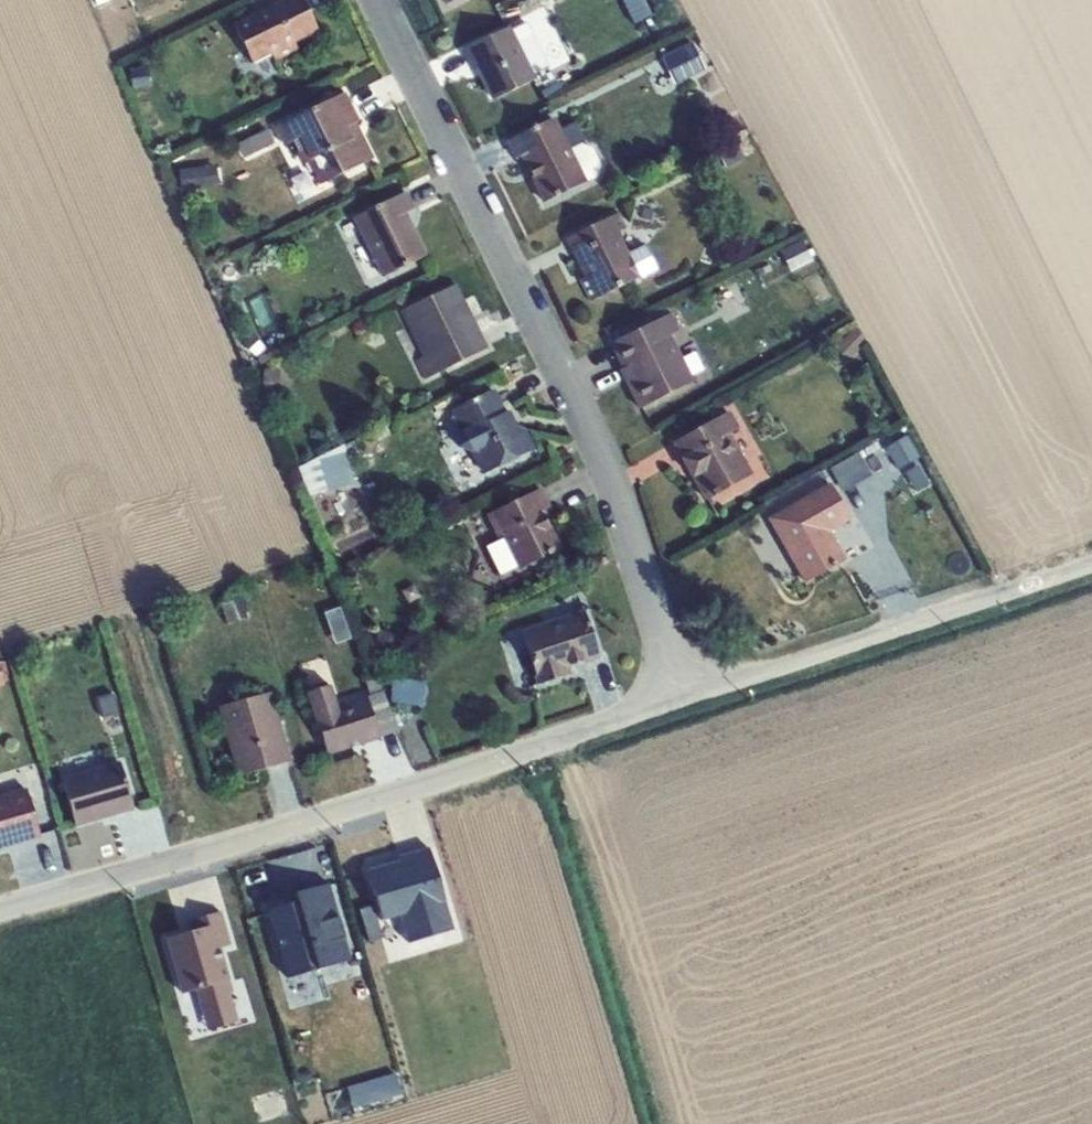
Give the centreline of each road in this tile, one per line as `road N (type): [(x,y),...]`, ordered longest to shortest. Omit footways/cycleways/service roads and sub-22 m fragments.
road 1 (residential): [(377,0),(564,379),(683,697)]
road 2 (unclassified): [(0,904),(307,822),(683,697)]
road 3 (unclassified): [(683,697),(1091,565)]

